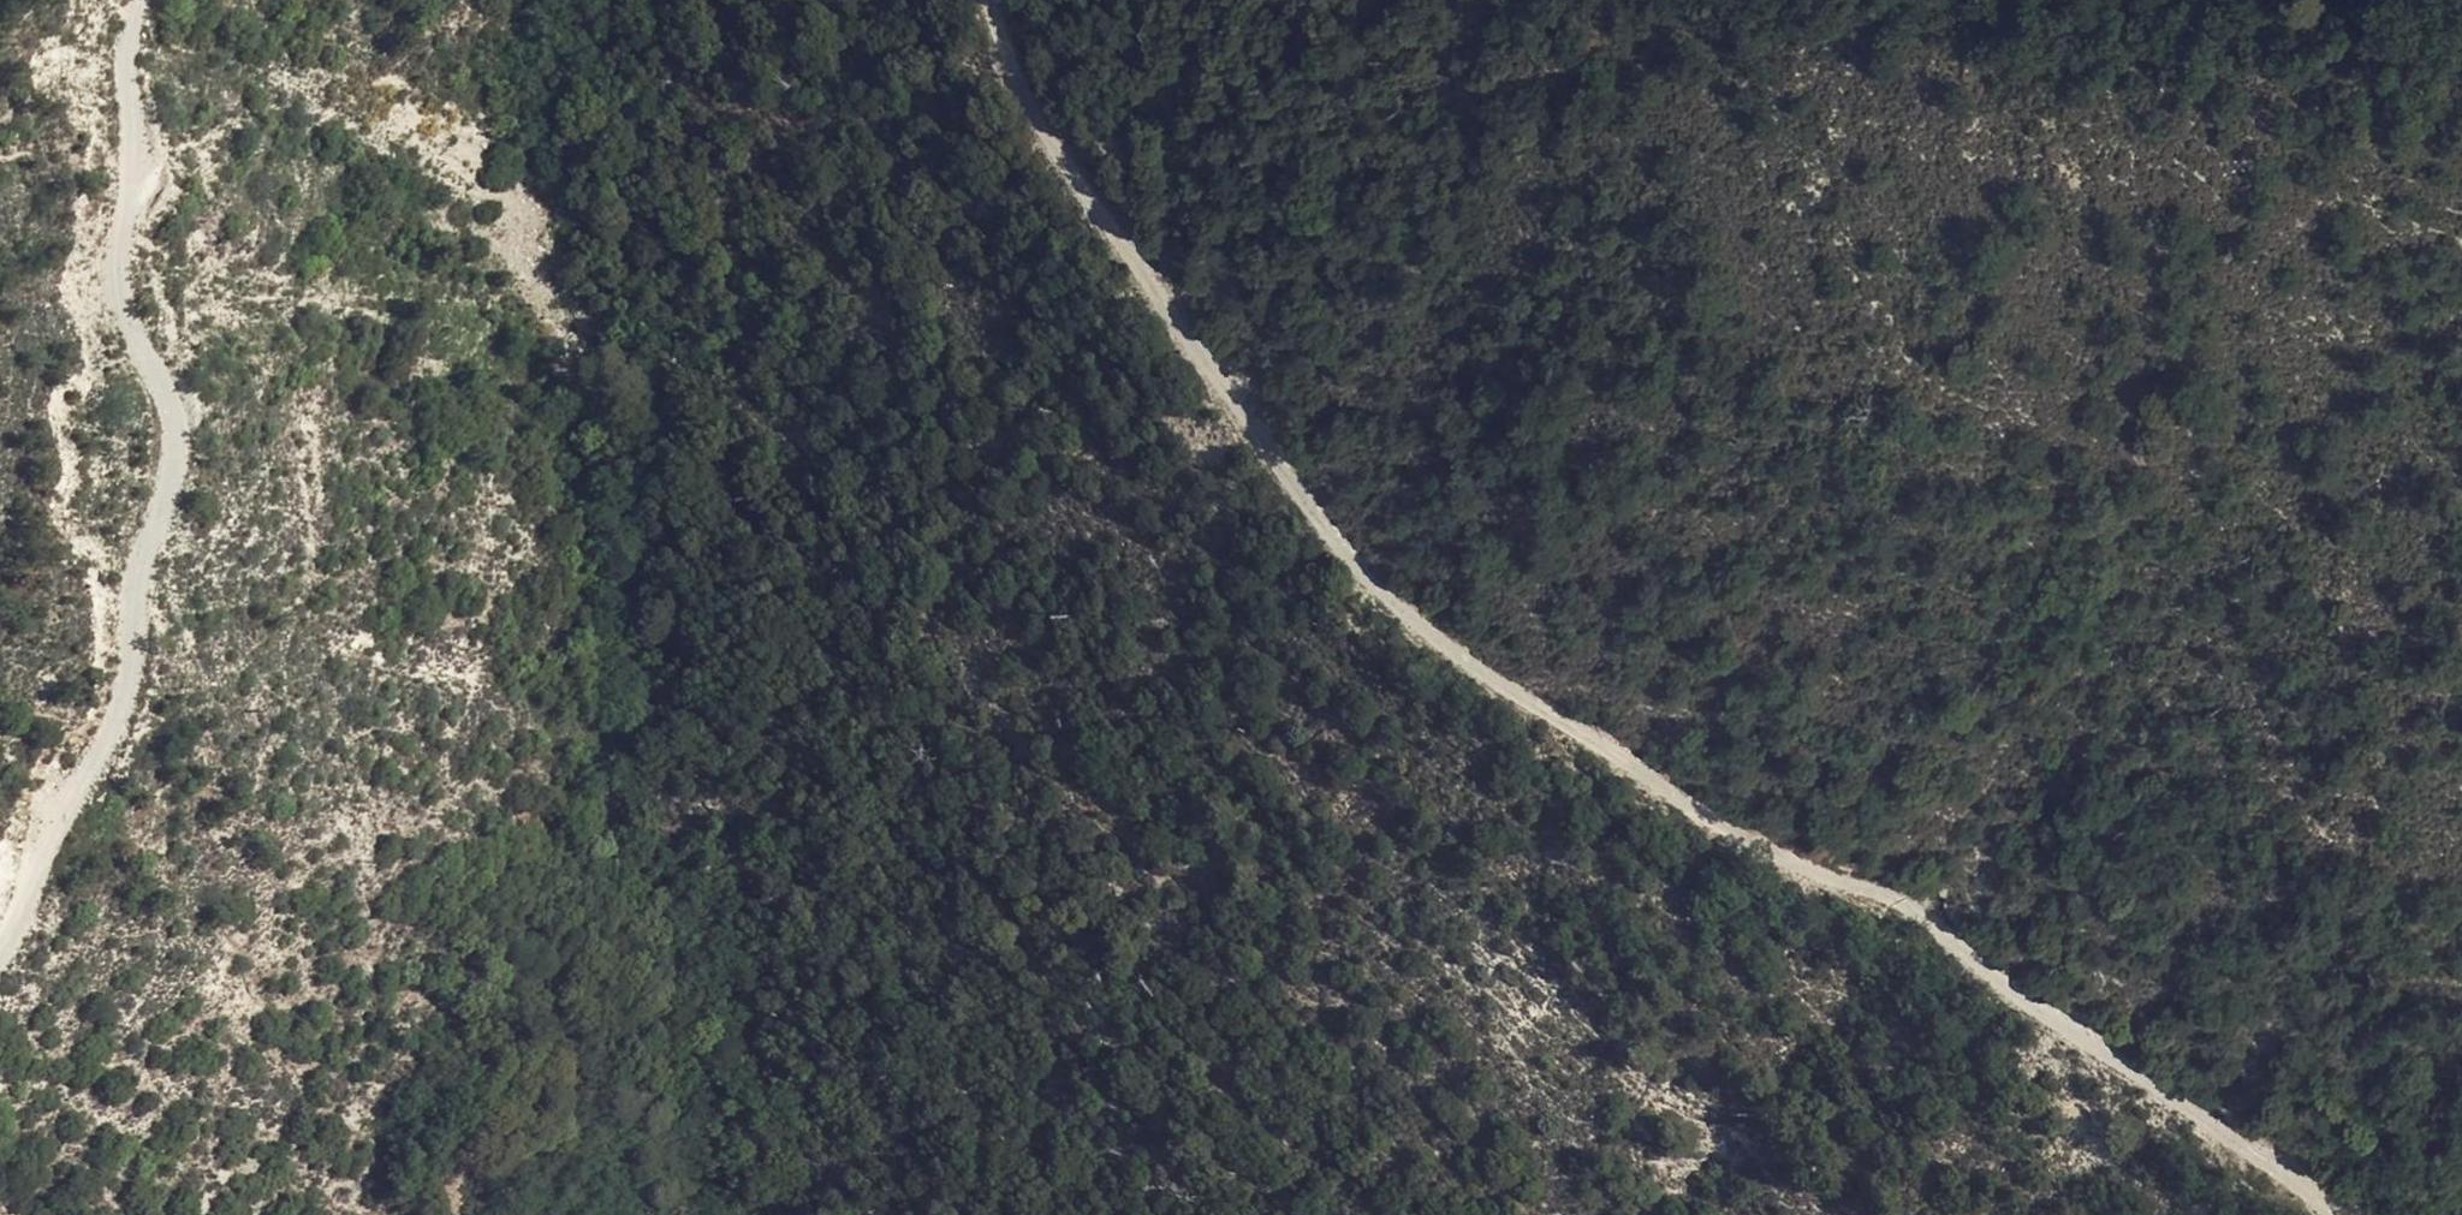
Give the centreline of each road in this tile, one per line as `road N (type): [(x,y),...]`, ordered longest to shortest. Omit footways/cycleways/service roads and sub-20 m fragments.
road 1 (track): [(2327,1214),(2299,1185),(1895,908),(1432,632),(1330,540),(1016,90),(999,0)]
road 2 (track): [(146,0),(122,63),(140,172),(113,270),(171,412),(171,481),(125,694),(0,940)]

